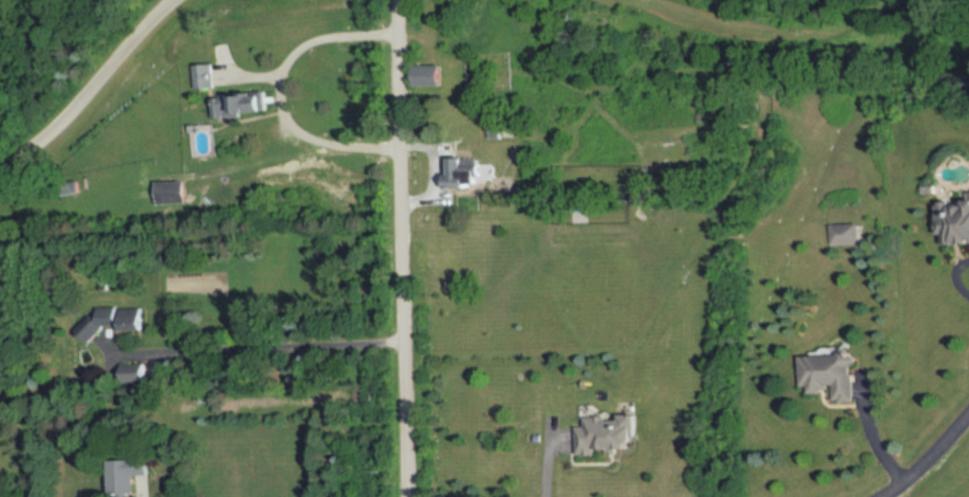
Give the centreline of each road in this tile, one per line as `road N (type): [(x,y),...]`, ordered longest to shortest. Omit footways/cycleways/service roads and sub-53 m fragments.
road 1 (residential): [(403,0),(412,496)]
road 2 (residential): [(175,0),(64,121),(0,167)]
road 3 (residential): [(884,496),(968,407)]

